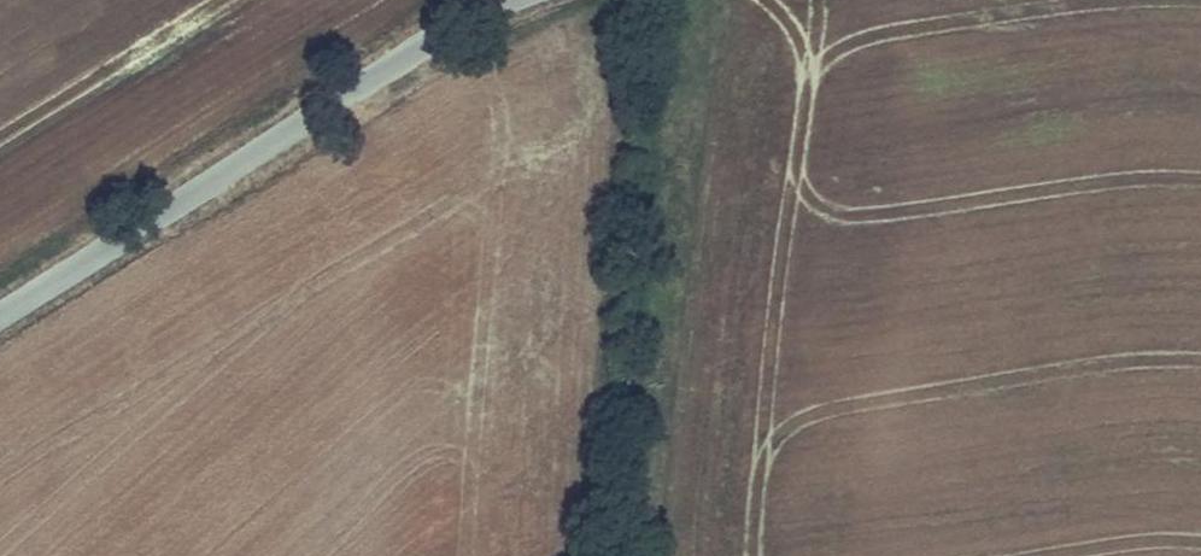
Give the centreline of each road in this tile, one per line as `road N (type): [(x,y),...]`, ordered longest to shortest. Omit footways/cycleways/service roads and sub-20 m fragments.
road 1 (tertiary): [(510,0),(436,37),(0,317)]

